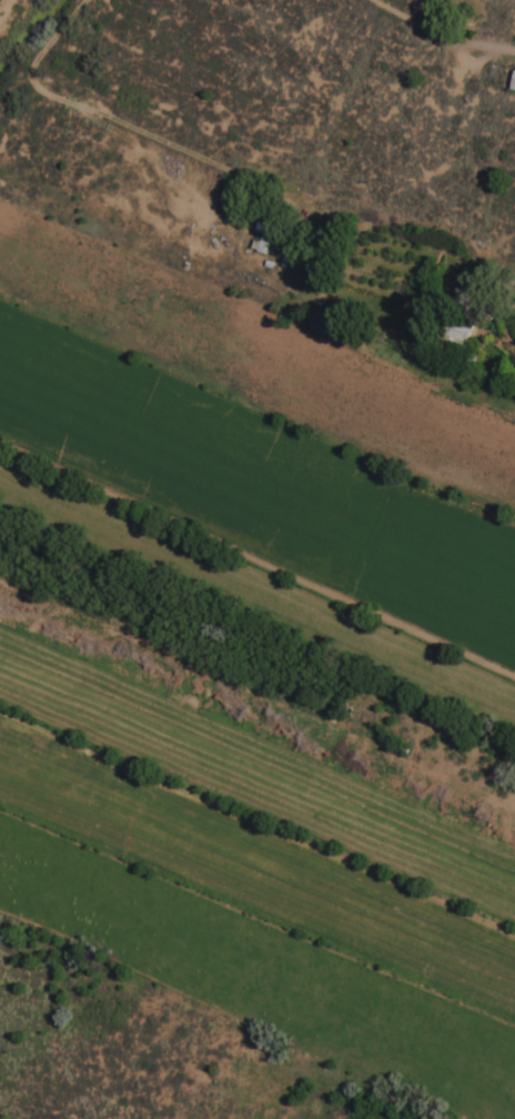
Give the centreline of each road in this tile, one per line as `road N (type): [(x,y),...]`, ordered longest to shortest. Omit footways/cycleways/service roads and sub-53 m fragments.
road 1 (residential): [(514,52),(458,41),(373,0)]

